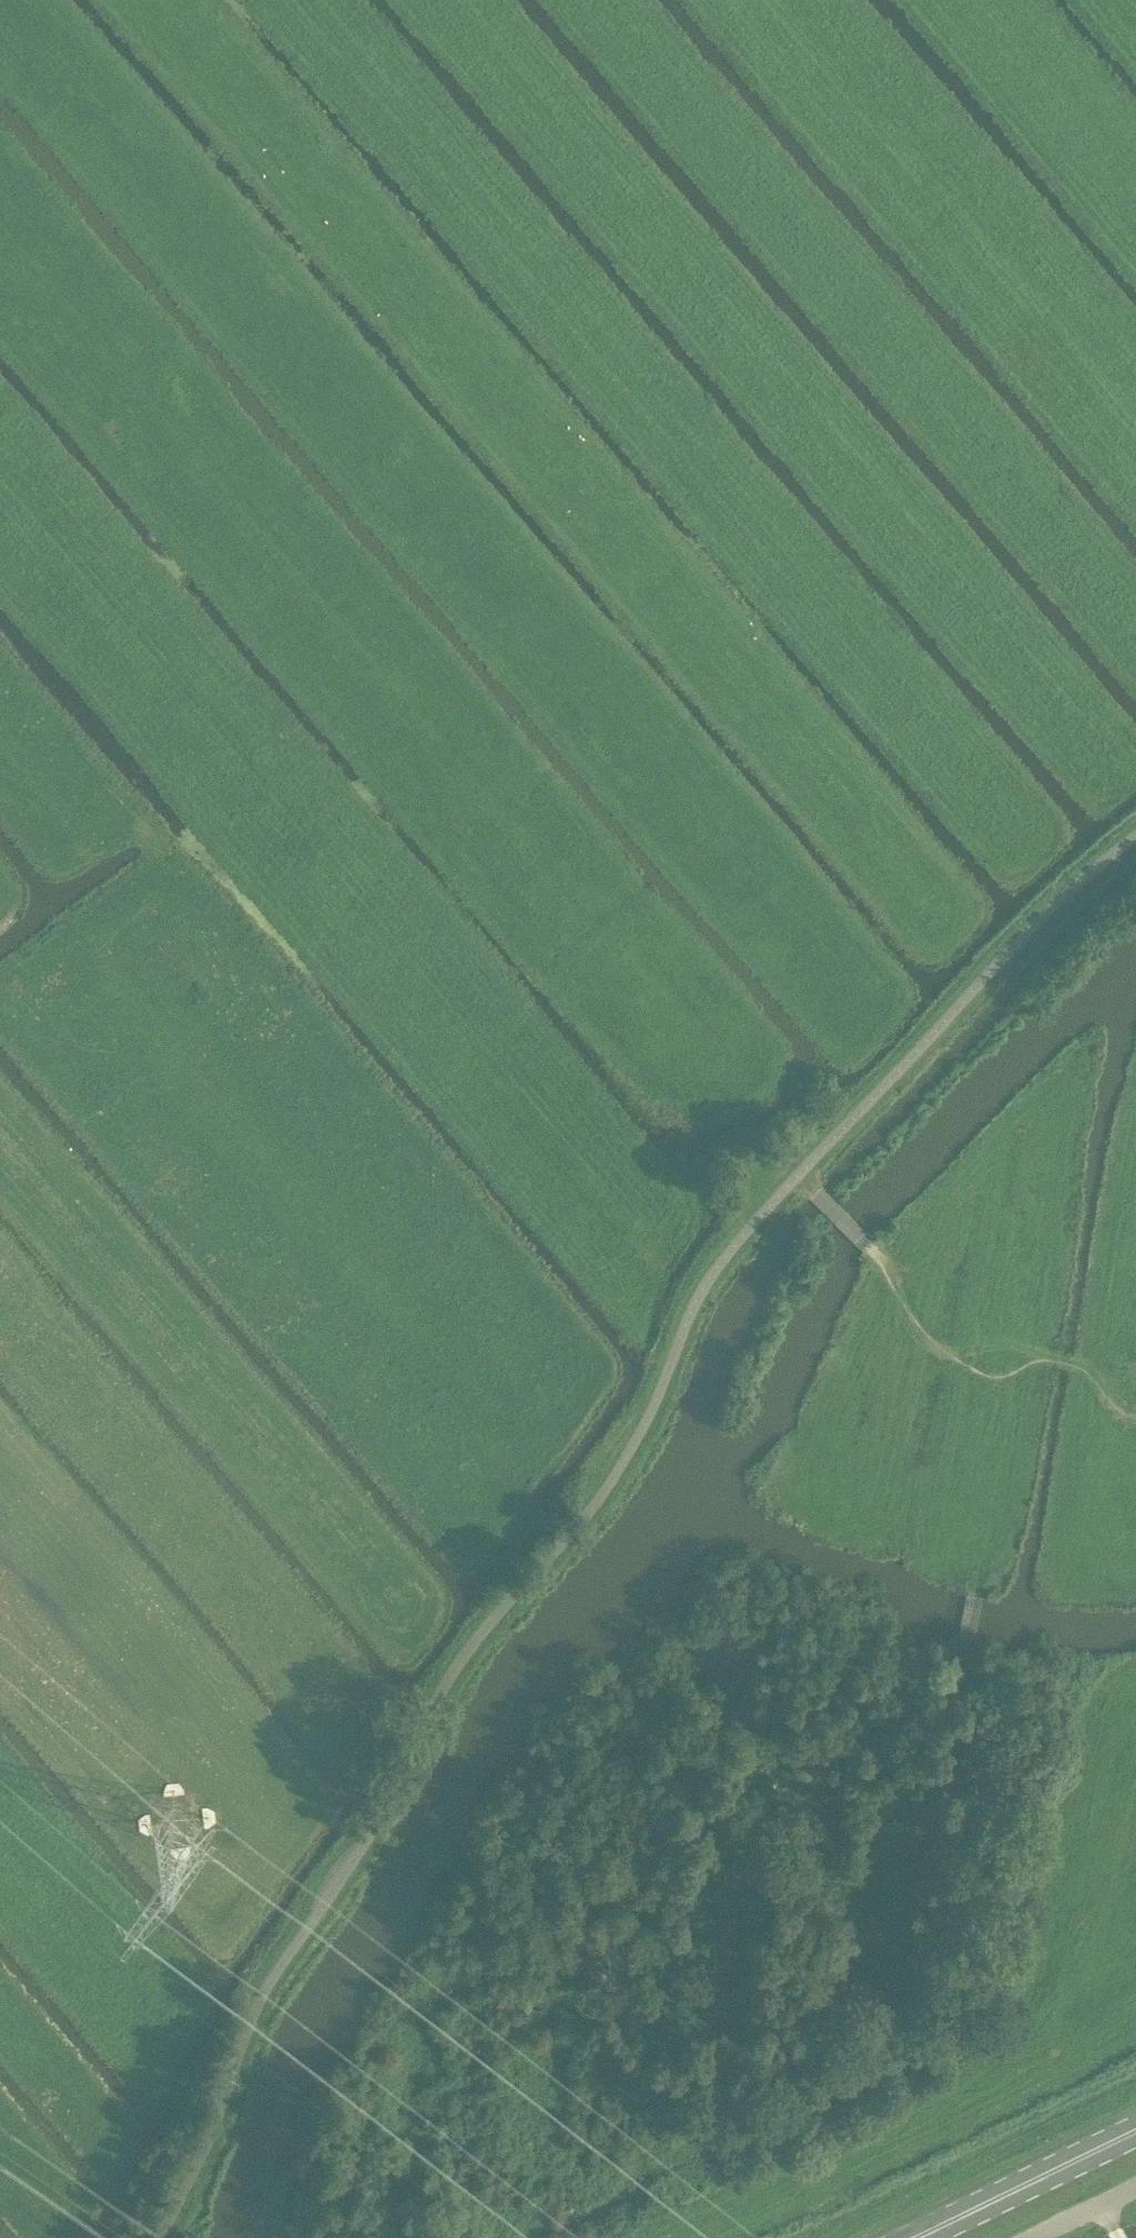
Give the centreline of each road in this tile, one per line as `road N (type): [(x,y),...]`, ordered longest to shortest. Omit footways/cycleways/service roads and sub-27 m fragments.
road 1 (primary): [(913,2237),(1135,2131)]
road 2 (unclassified): [(1028,2237),(1135,2185)]

